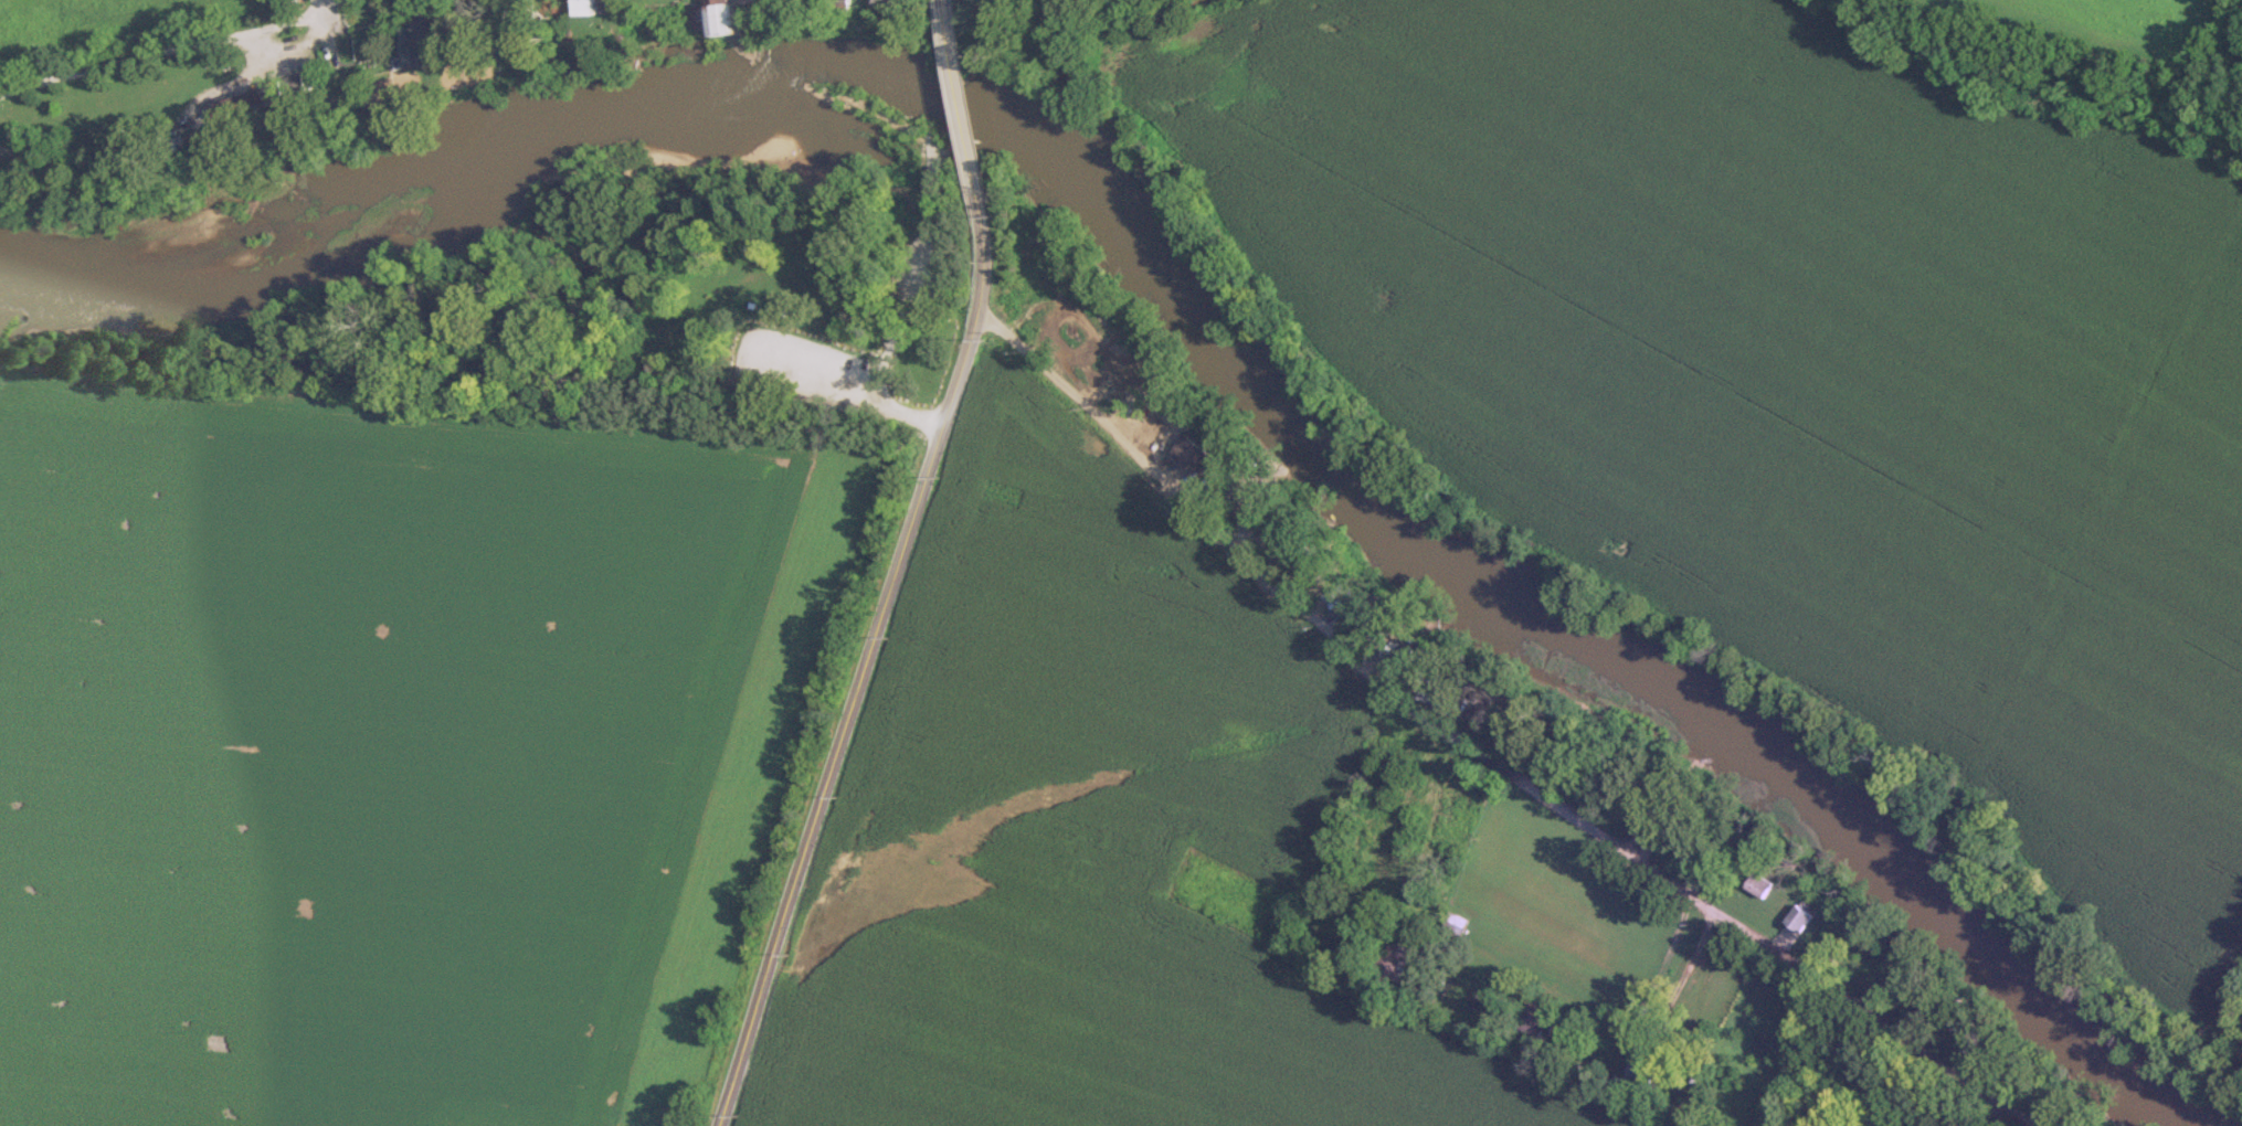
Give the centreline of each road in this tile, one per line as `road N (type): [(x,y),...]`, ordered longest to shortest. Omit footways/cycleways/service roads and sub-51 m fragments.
road 1 (residential): [(974,312),(1466,730),(2006,1108)]
road 2 (residential): [(715,1125),(974,312),(983,235),(977,193)]
road 3 (residential): [(0,96),(313,15),(313,0)]
road 4 (residential): [(977,193),(943,6)]

